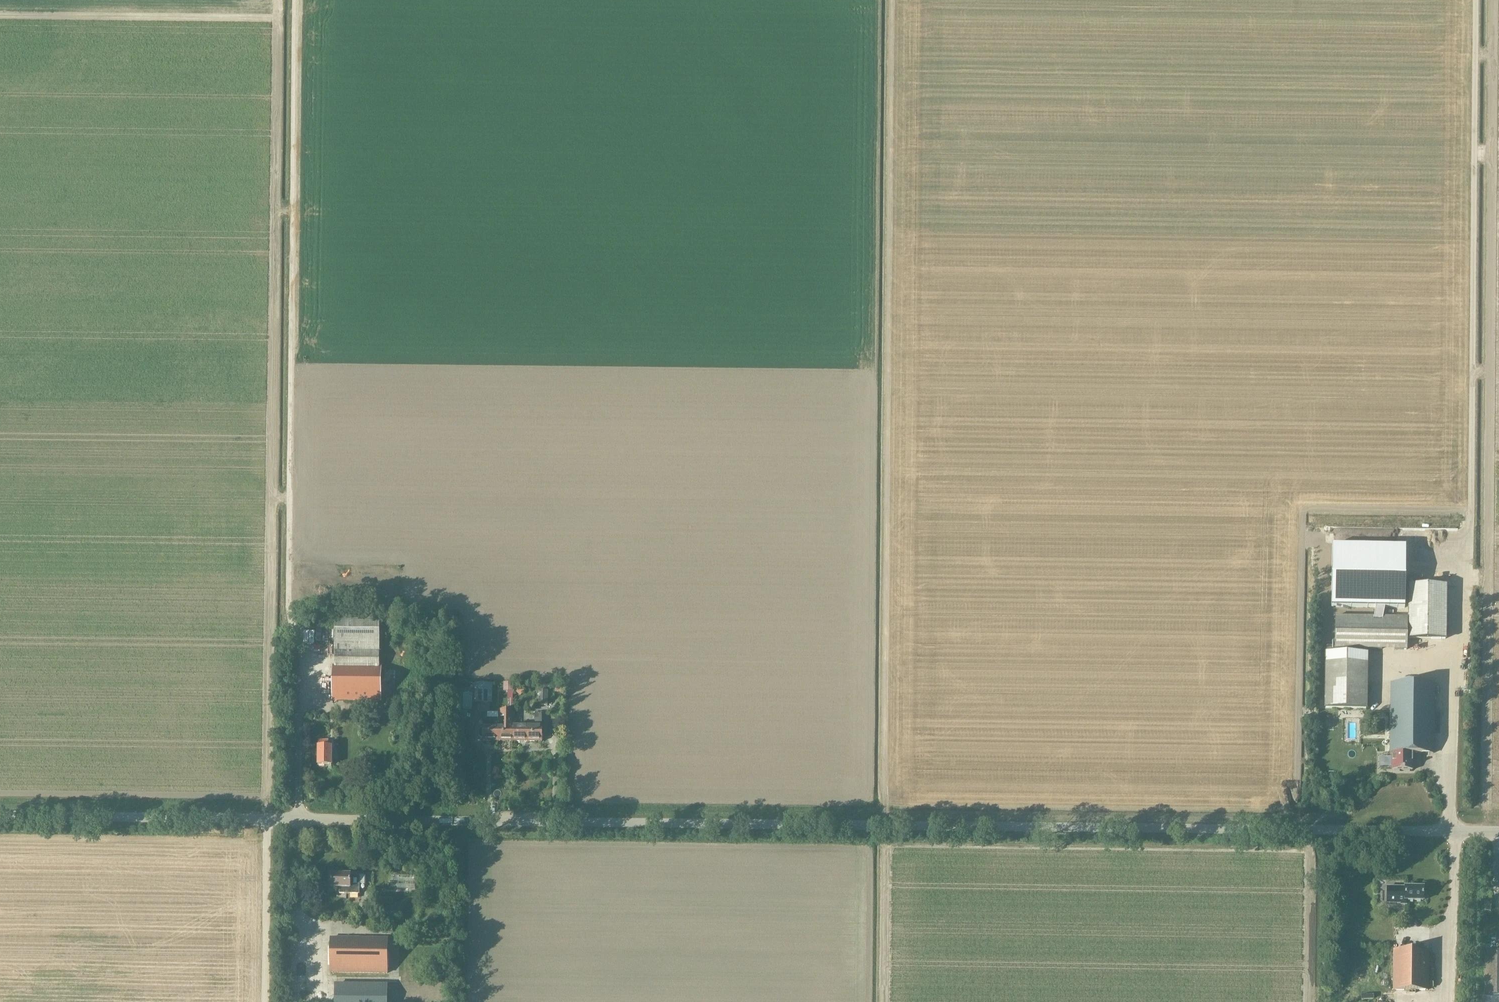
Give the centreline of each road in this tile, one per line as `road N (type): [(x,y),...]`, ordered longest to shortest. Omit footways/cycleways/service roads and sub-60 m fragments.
road 1 (unclassified): [(1498,832),(0,815)]

